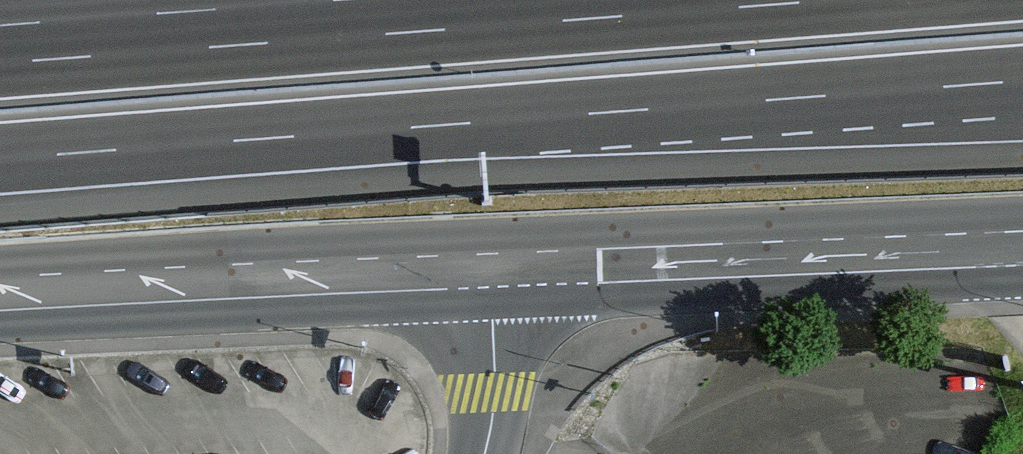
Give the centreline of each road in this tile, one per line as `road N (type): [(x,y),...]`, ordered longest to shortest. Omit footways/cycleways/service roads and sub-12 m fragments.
road 1 (motorway): [(0,160),(1022,81)]
road 2 (motorway): [(835,0),(0,63)]
road 3 (primary): [(489,269),(1022,248)]
road 4 (primary): [(0,295),(489,269)]
road 5 (tertiary): [(486,453),(489,269)]

